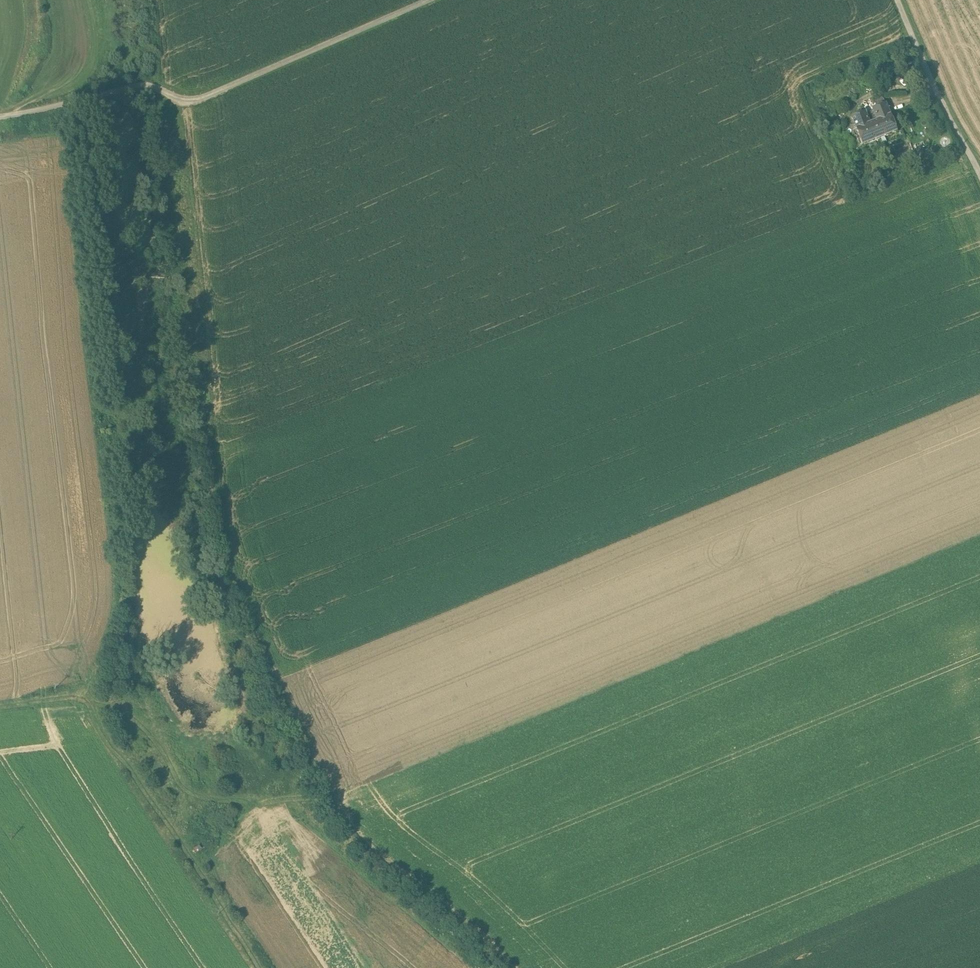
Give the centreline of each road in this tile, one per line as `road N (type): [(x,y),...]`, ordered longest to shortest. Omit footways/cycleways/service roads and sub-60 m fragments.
road 1 (unclassified): [(427,0),(195,100),(142,83),(0,116)]
road 2 (track): [(0,707),(66,697),(122,710),(196,793),(301,799)]
road 3 (track): [(86,702),(262,967)]
road 4 (unclassified): [(979,174),(898,0)]

